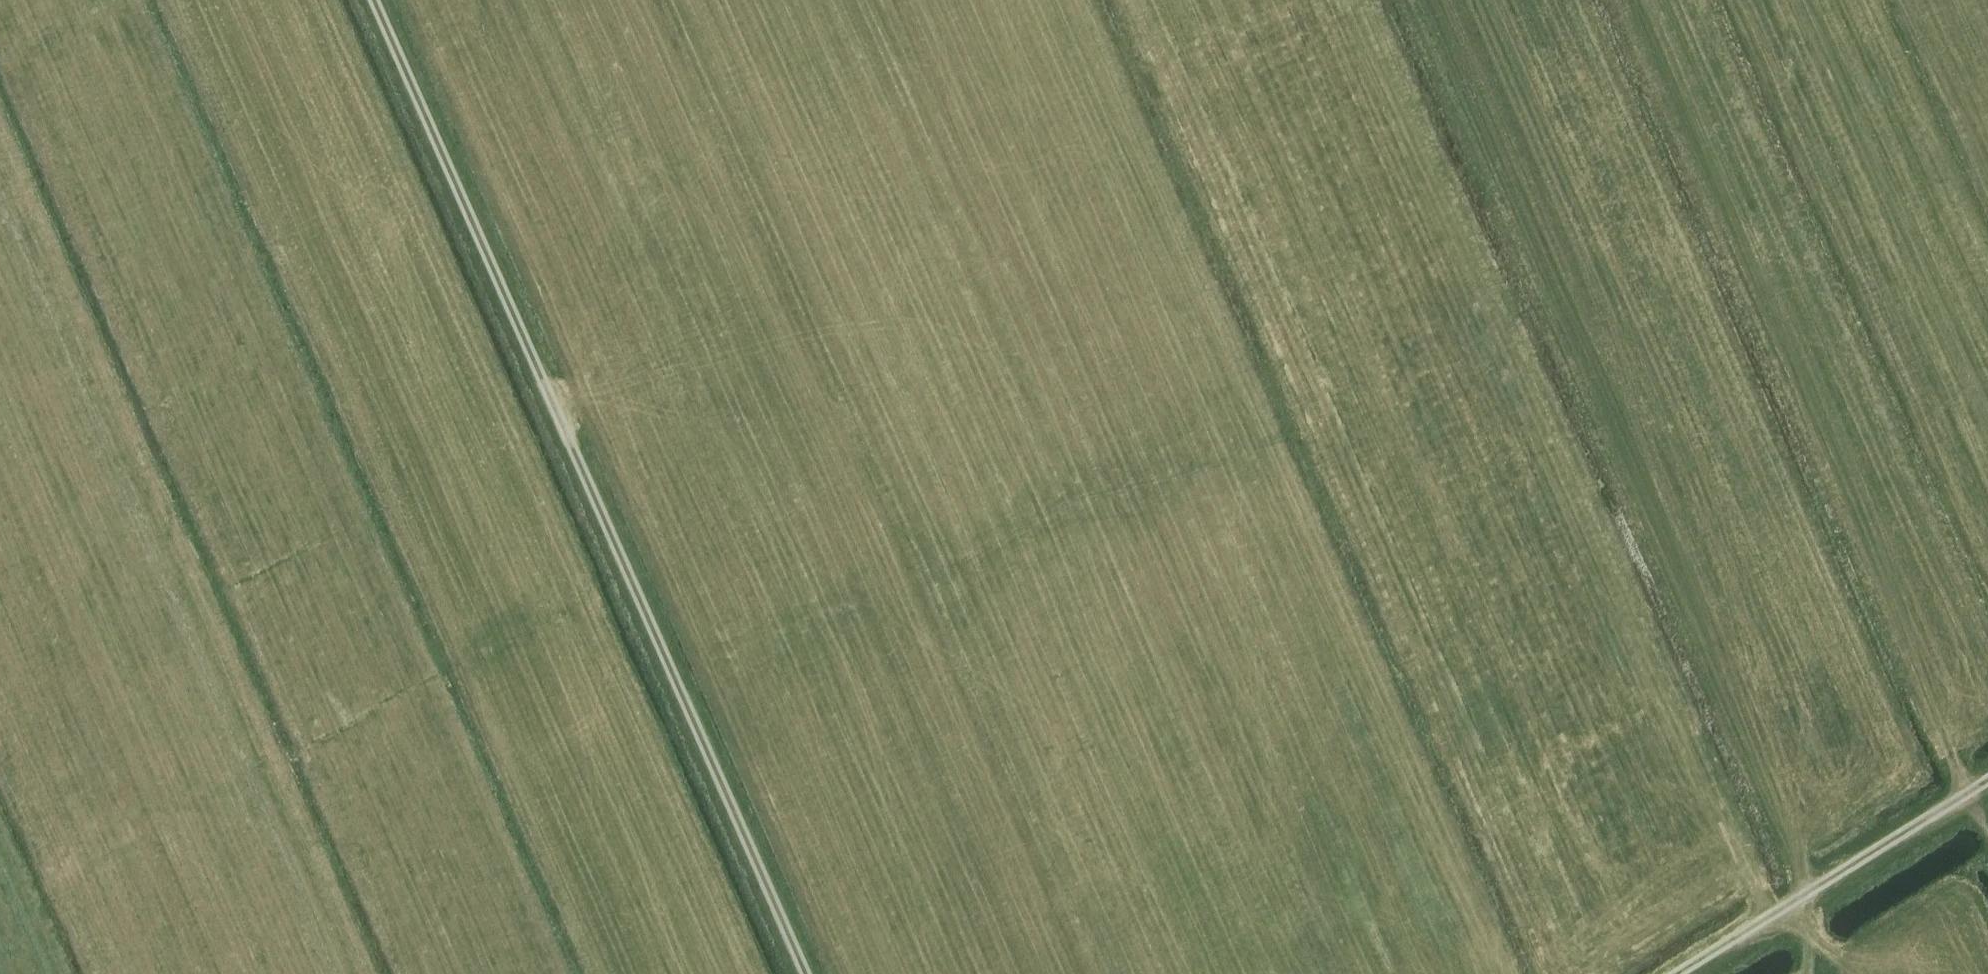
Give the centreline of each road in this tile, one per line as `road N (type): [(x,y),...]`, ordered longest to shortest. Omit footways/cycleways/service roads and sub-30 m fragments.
road 1 (track): [(808,973),(379,0)]
road 2 (track): [(1987,769),(1677,973)]

